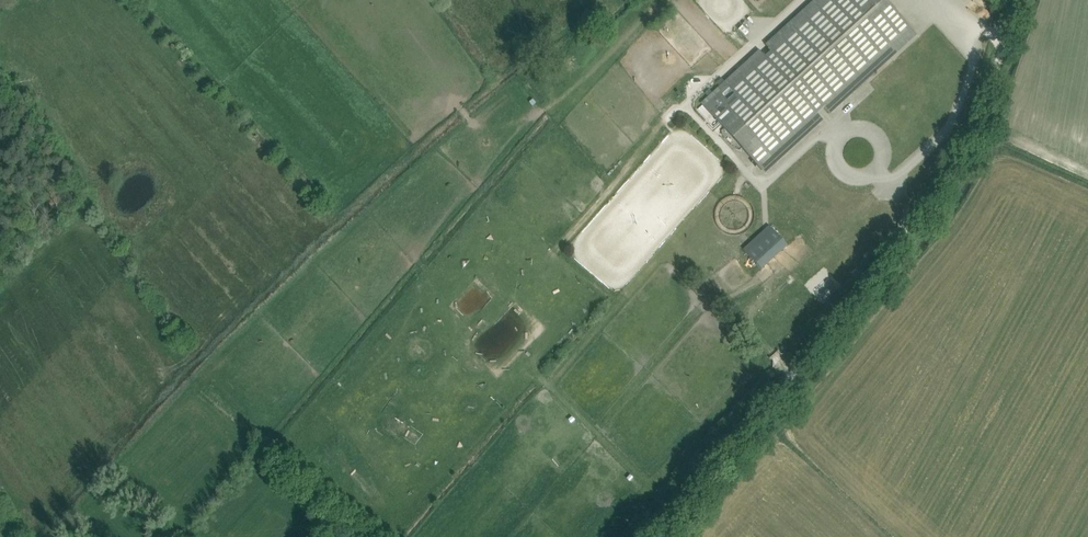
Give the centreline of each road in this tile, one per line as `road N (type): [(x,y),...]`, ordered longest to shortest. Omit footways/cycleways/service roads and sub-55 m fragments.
road 1 (track): [(1023,0),(1002,68),(944,182),(788,381),(646,536)]

